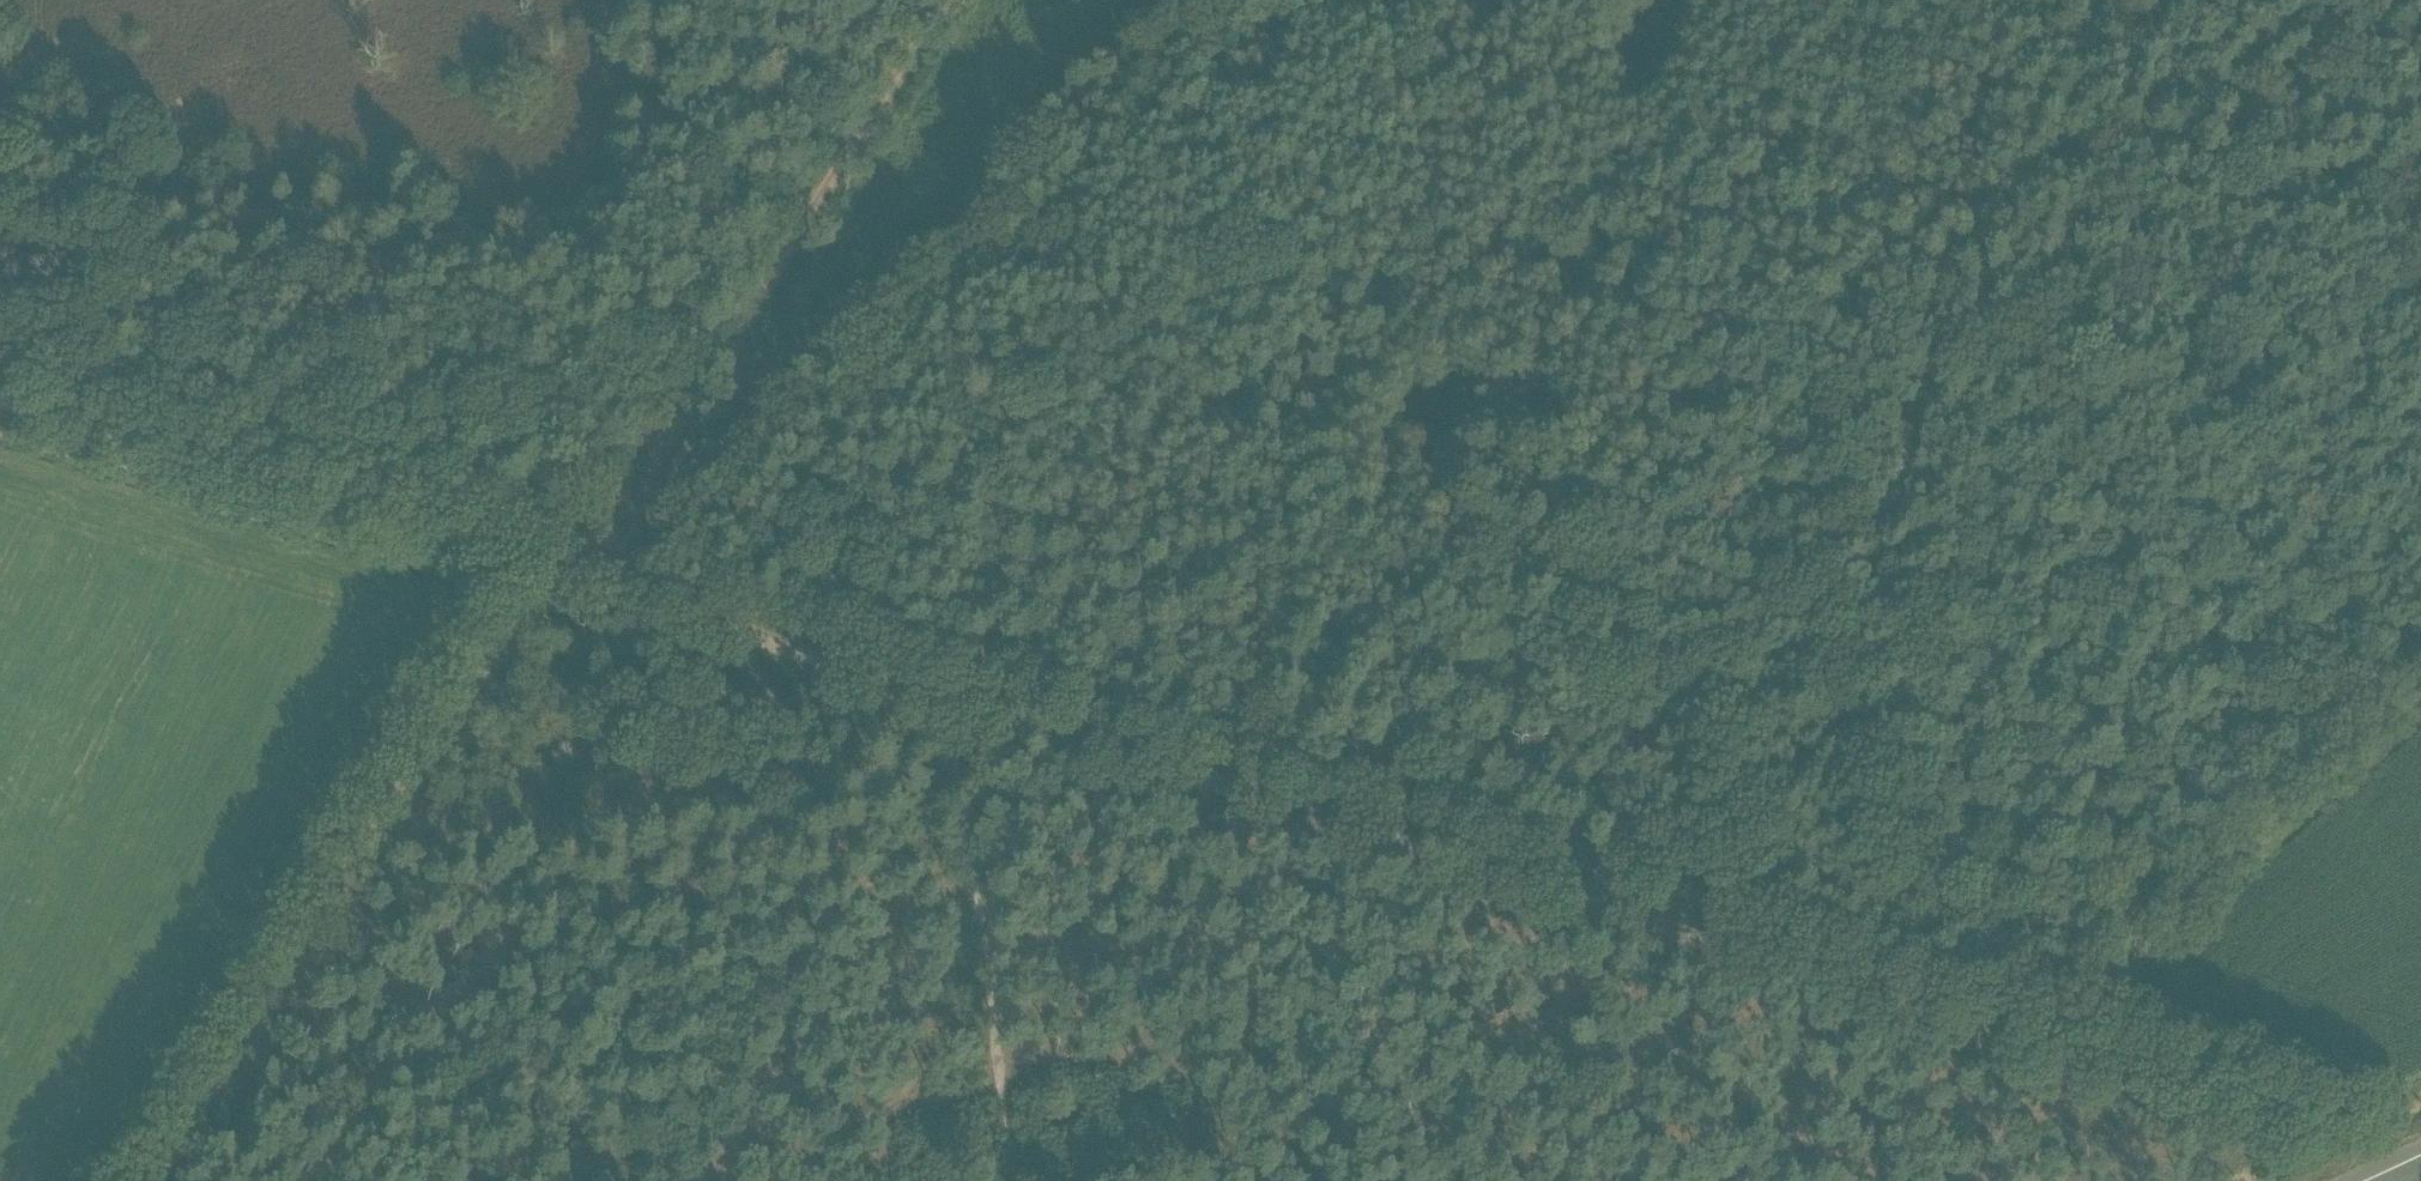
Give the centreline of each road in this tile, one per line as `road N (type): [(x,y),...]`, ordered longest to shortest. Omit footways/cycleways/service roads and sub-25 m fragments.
road 1 (track): [(993,719),(1991,1032),(2036,1029),(2083,965),(2420,654)]
road 2 (track): [(175,1180),(578,590),(949,0)]
road 3 (track): [(0,416),(993,719)]
road 4 (track): [(993,719),(962,779),(1019,1180)]

